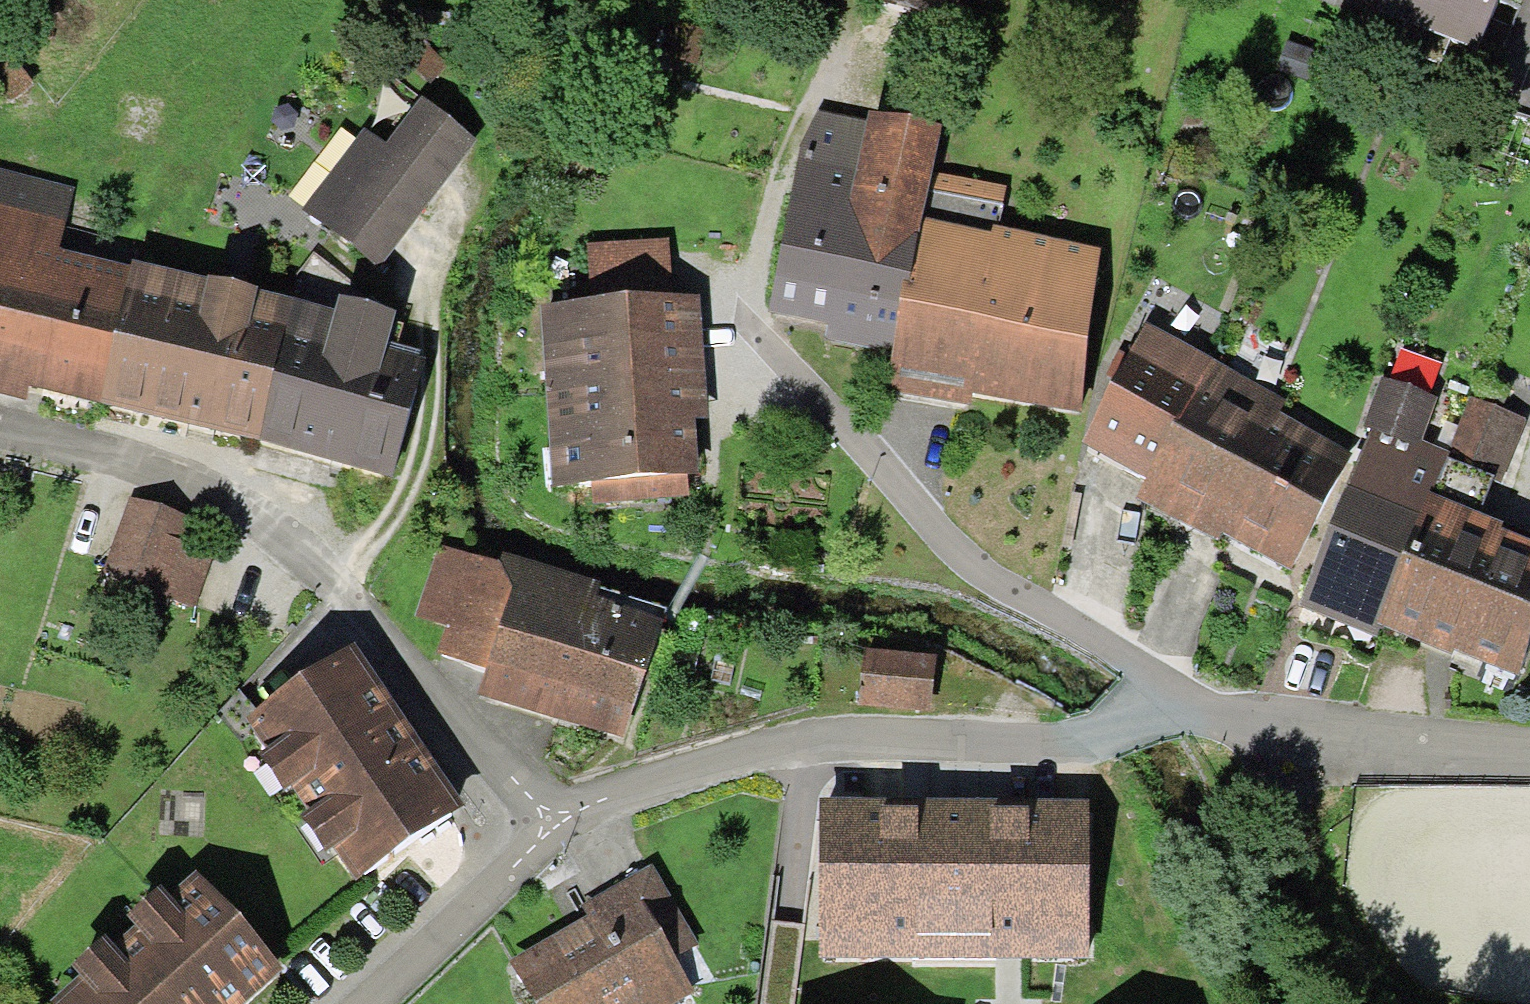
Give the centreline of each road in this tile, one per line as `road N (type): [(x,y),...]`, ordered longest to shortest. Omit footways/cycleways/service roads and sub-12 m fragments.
road 1 (residential): [(1194,719),(1120,657),(974,583),(880,477),(765,368),(740,310),(749,261),(833,26)]
road 2 (residential): [(530,835),(315,571),(198,487),(0,438)]
road 3 (residential): [(530,835),(669,780),(803,745),(1054,740),(1194,719)]
road 4 (track): [(481,187),(424,287),(436,358),(416,466),(333,593)]
road 5 (residential): [(1194,719),(1326,752),(1529,764)]
road 6 (residential): [(352,1003),(530,835)]

